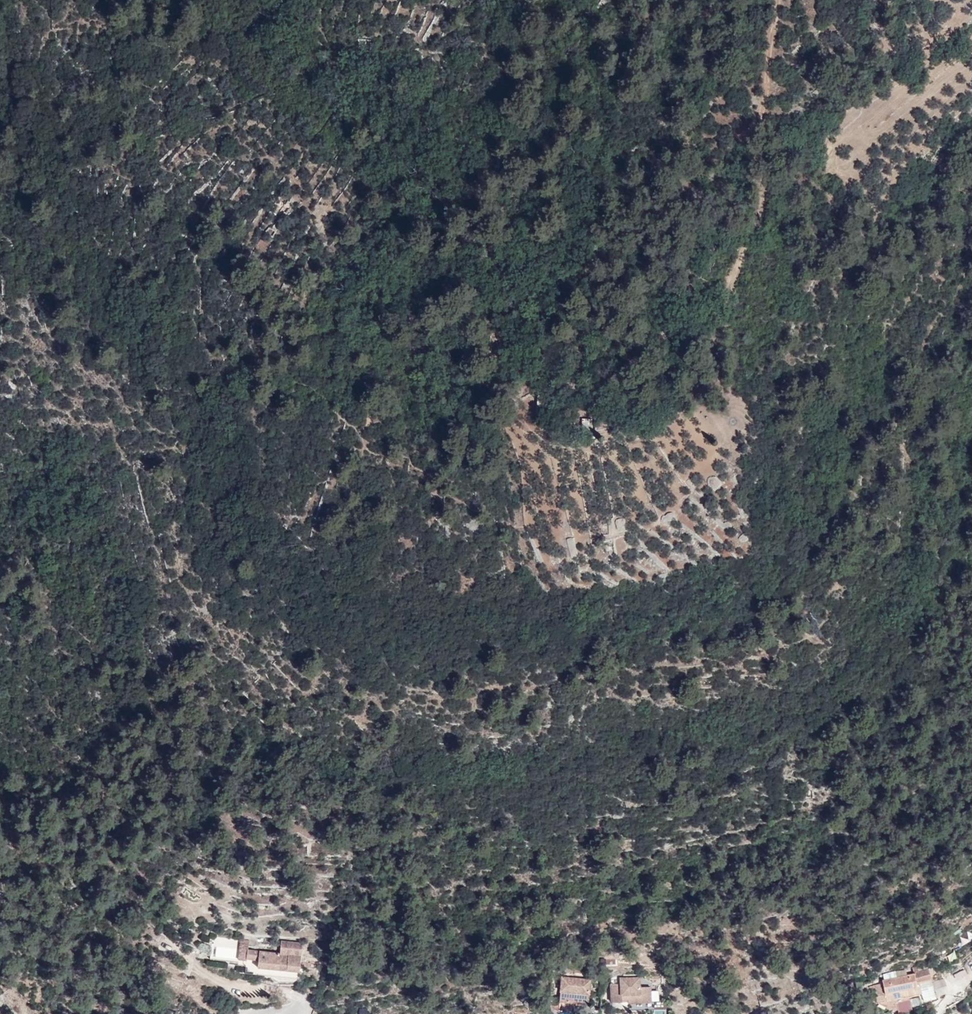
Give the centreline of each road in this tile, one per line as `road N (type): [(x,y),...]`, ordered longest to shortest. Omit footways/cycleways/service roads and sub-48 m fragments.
road 1 (unclassified): [(779,0),(759,139),(760,203),(724,304)]

